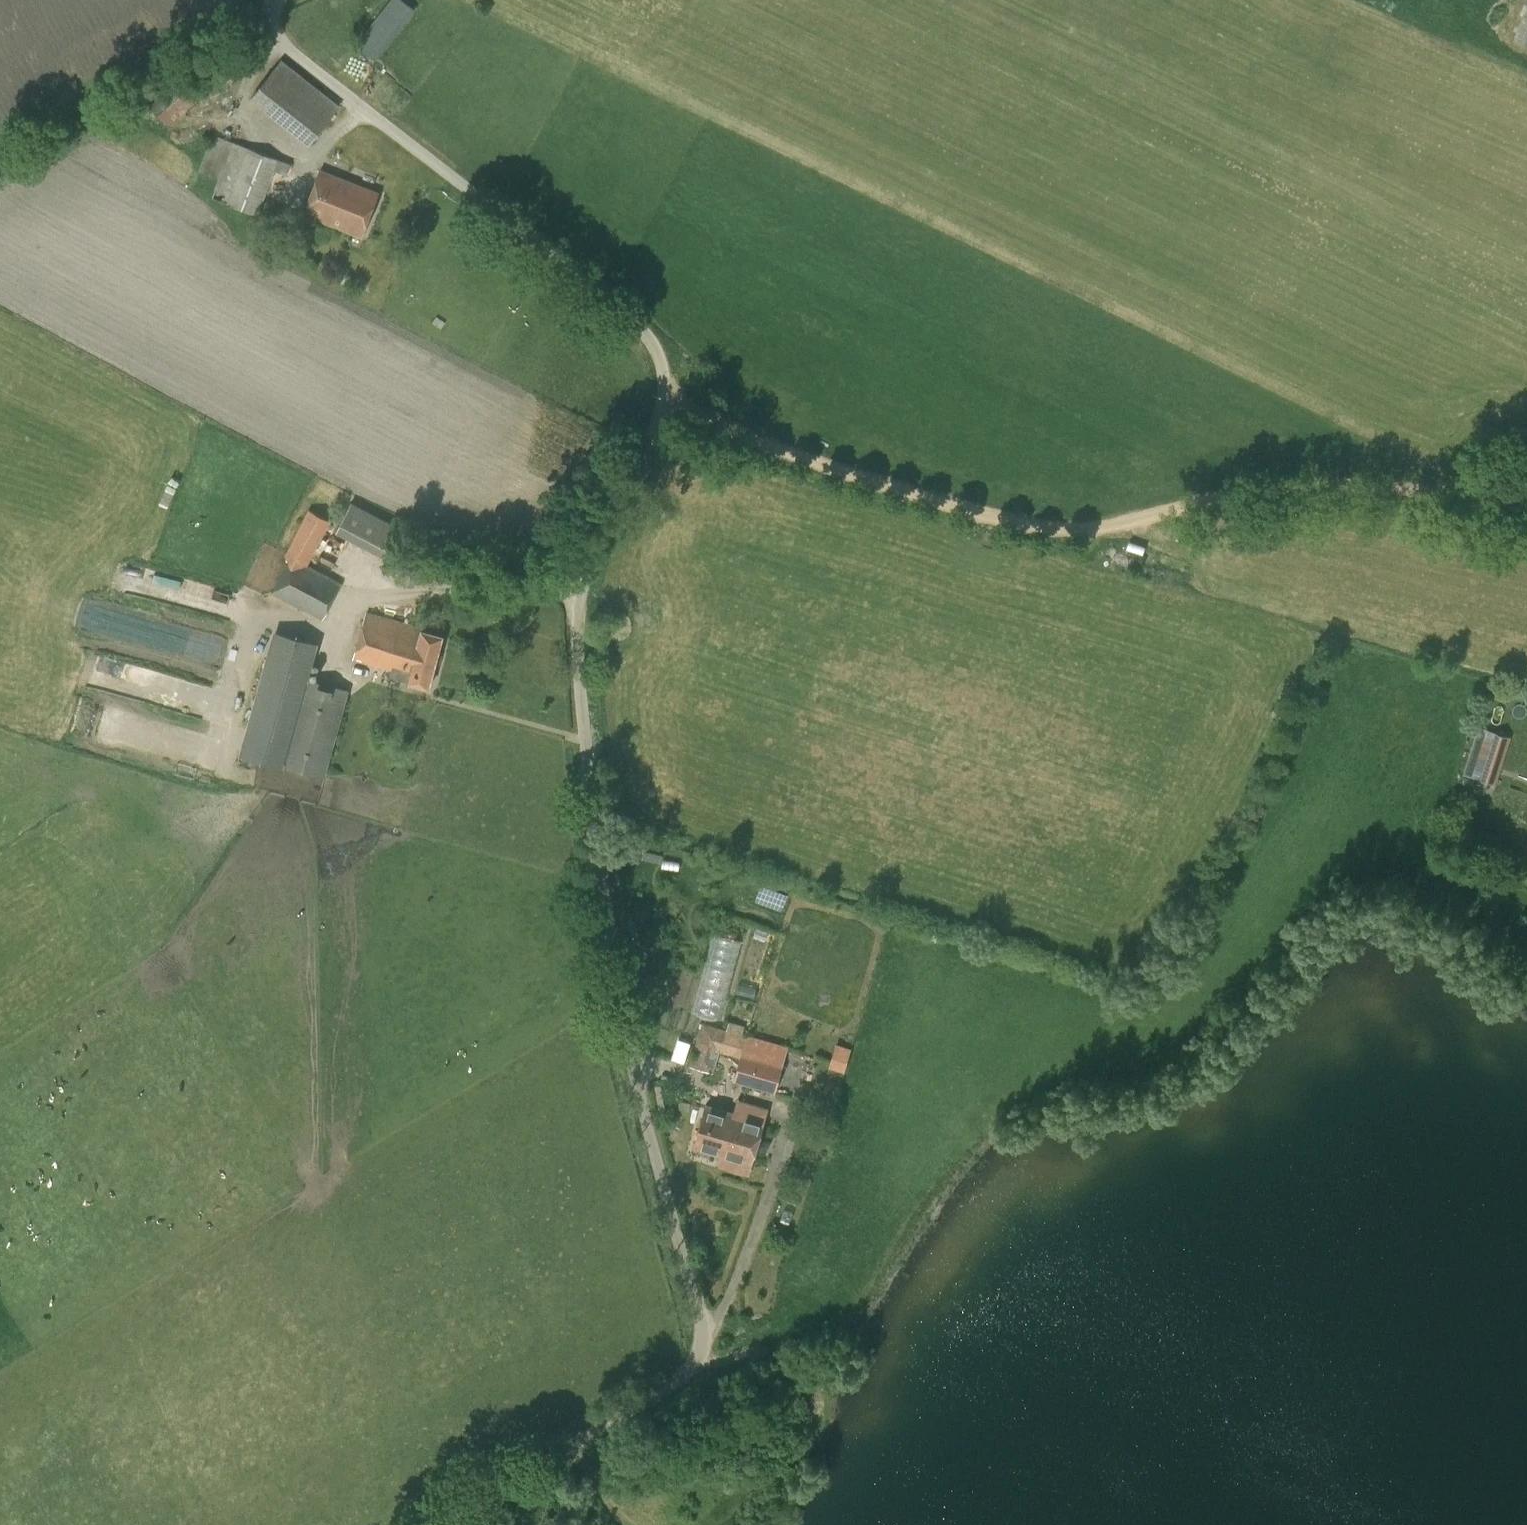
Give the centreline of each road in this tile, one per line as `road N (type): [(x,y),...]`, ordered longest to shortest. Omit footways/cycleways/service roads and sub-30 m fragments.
road 1 (unclassified): [(439,1524),(695,1364),(706,1341),(706,1301),(630,1004),(599,813),(586,636),(593,542),(652,430),(665,393),(662,363),(620,309),(274,35),(265,8),(272,0)]
road 2 (track): [(0,136),(234,13),(265,8)]

